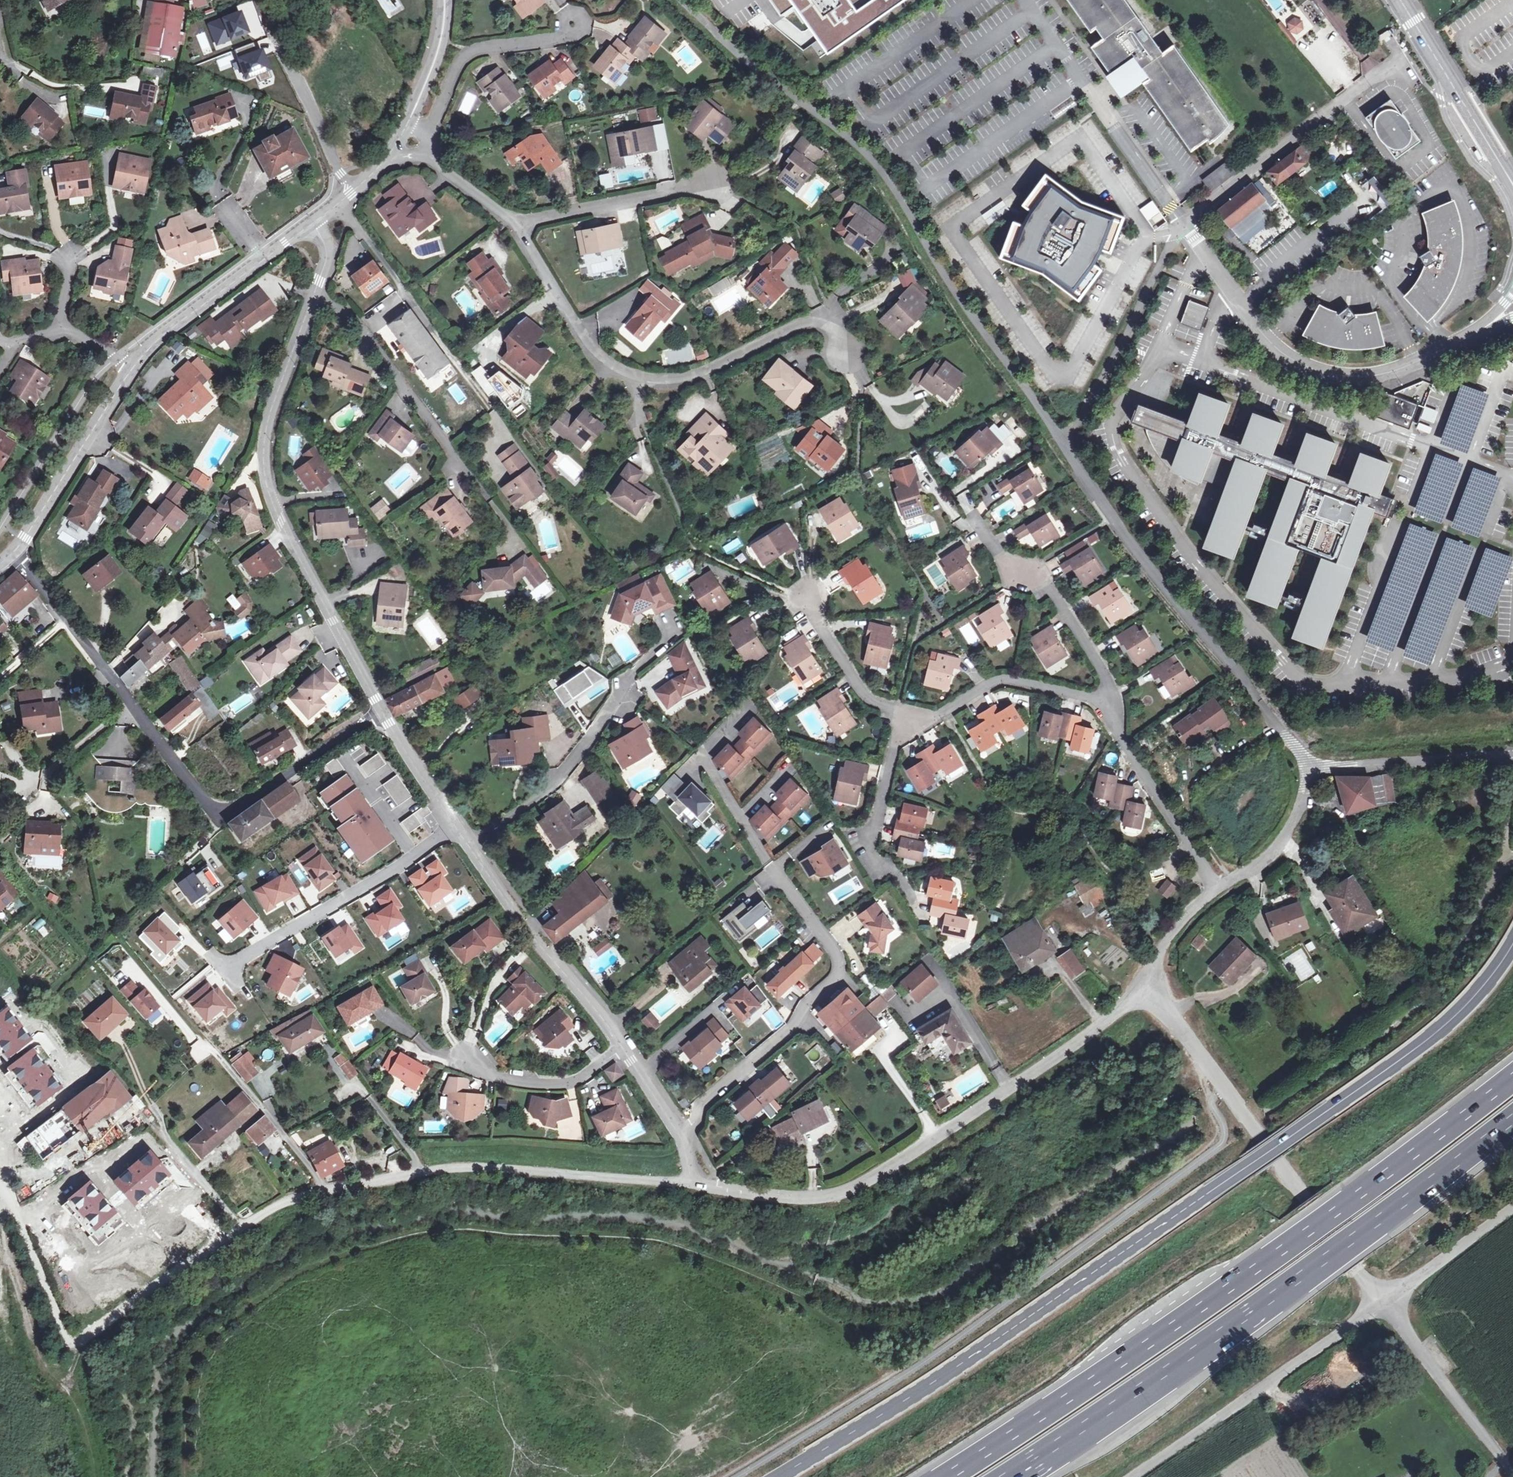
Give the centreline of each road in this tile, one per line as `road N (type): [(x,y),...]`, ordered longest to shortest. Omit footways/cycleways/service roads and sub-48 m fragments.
road 1 (residential): [(678,0),(879,170),(938,277),(1308,770)]
road 2 (secondary): [(779,1476),(965,1362),(1385,1071),(1459,1013),(1512,946)]
road 3 (residential): [(692,1184),(464,1167),(319,1190),(279,1204),(72,1343),(0,1176)]
road 4 (motorway): [(1512,1079),(1199,1309),(947,1476)]
road 5 (residential): [(1485,330),(1406,369),(1321,370),(1267,335),(1183,222),(1393,62),(1402,75)]
road 6 (motorway): [(1016,1476),(1512,1119)]
road 7 (residential): [(384,713),(266,484),(268,423),(324,270),(316,221)]
road 8 (residential): [(1146,971),(1095,1030),(874,1178),(820,1198),(692,1184)]
road 9 (residential): [(384,713),(221,812),(201,798),(16,553)]
road 10 (residential): [(519,222),(601,357),(625,372),(682,378),(817,319),(837,327),(847,350)]
road 11 (residential): [(1146,971),(1381,1303)]
road 12 (residential): [(681,1137),(702,1103),(790,1028),(839,971),(837,955),(774,868)]
road 13 (unclassified): [(1381,1303),(1132,1476)]
road 14 (residential): [(622,1047),(519,923),(468,844)]
road 15 (residential): [(468,844),(550,789),(631,677)]
road 16 (residential): [(1100,702),(1111,684),(1045,584),(1001,558),(978,520)]
road 17 (residential): [(1214,891),(1100,702)]
road 18 (residential): [(131,367),(16,553)]
road 19 (unclassified): [(1381,1303),(1512,1476)]
road 20 (residential): [(357,188),(340,173),(259,0)]
road 21 (secondary): [(1400,0),(1512,181)]
road 22 (residential): [(1512,753),(1308,770)]
road 23 (residential): [(1100,702),(1005,677),(910,719)]
road 24 (residential): [(910,719),(871,844),(912,902)]
road 25 (residential): [(716,180),(519,222)]
road 26 (residential): [(574,26),(560,40),(469,53),(430,131)]
road 27 (residential): [(462,1060),(504,1079),(565,1085),(622,1047)]
road 28 (residential): [(264,259),(131,367)]
road 29 (residential): [(910,719),(858,684),(803,599)]
road 30 (unclassified): [(1512,1208),(1381,1303)]
road 31 (residential): [(1308,770),(1303,802),(1281,844),(1214,891)]
road 32 (residential): [(468,844),(384,713)]
road 33 (residential): [(444,0),(440,46),(409,121)]

